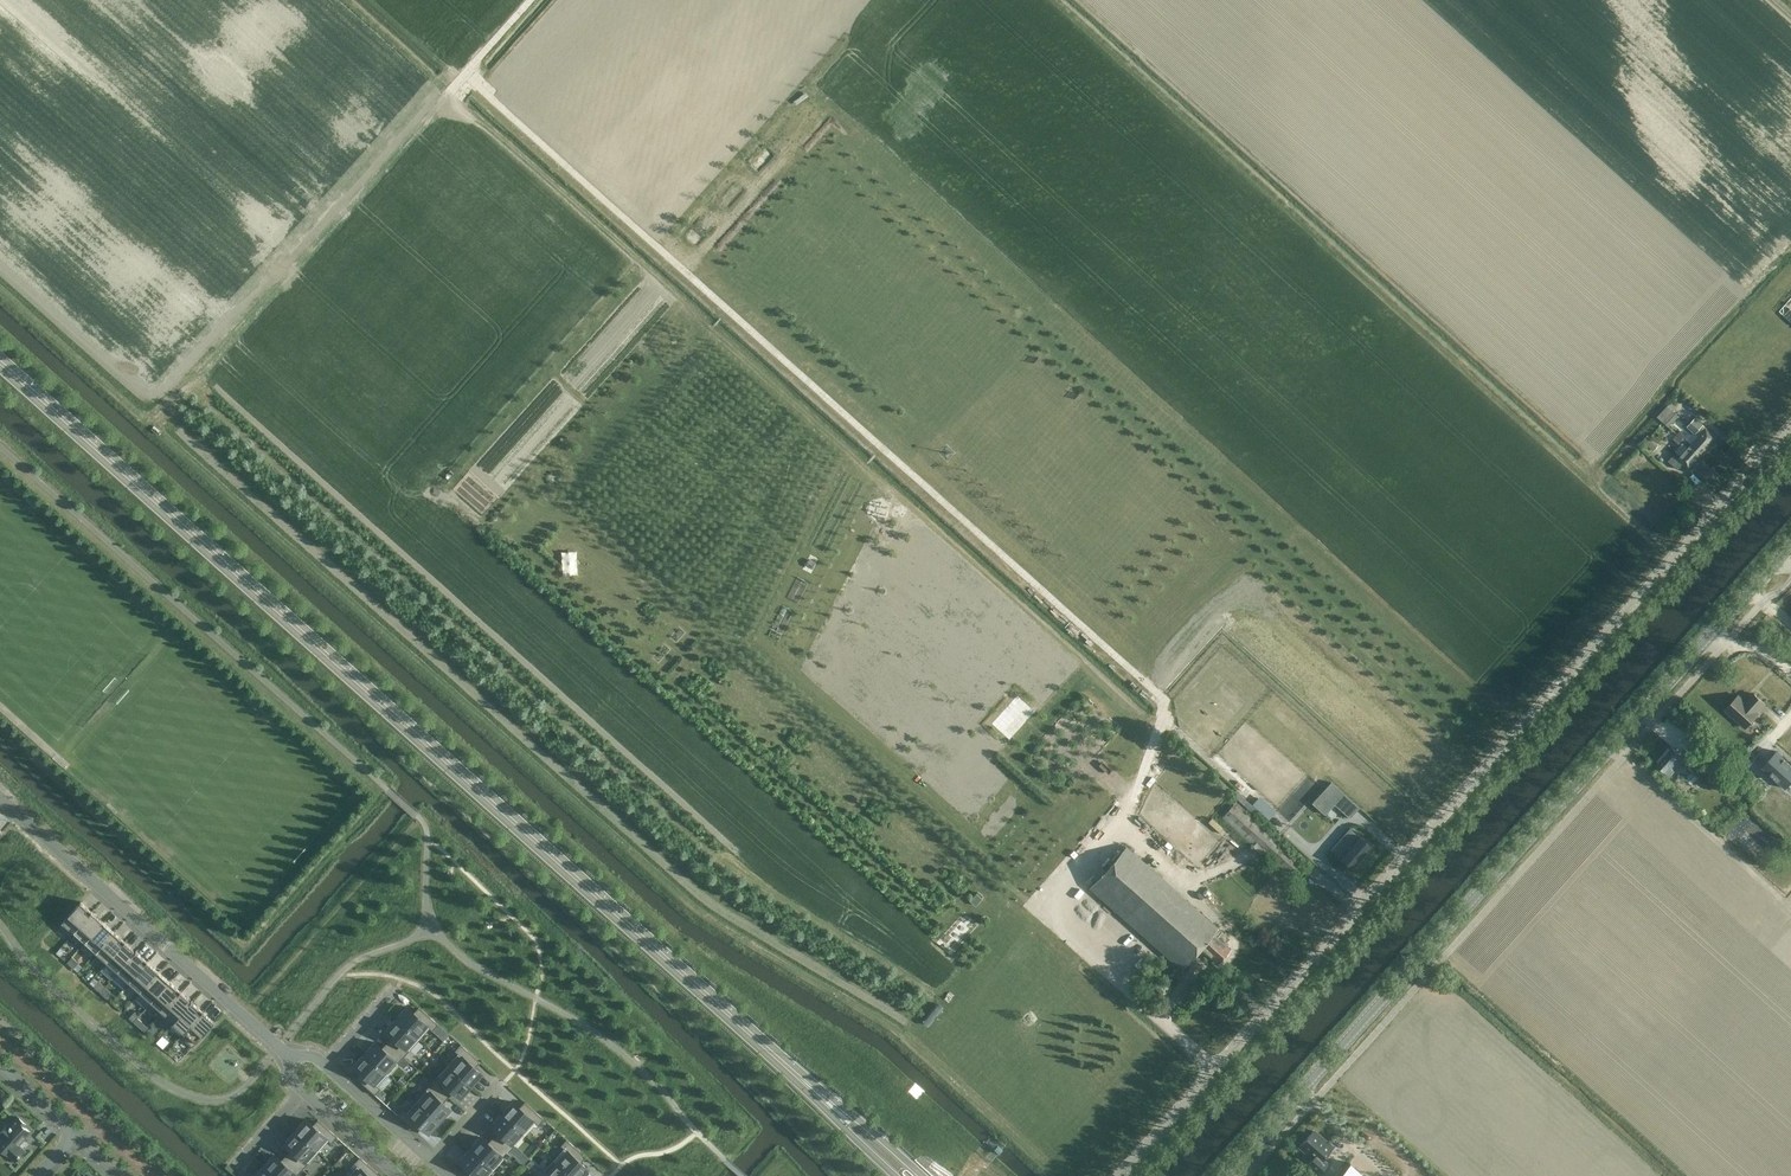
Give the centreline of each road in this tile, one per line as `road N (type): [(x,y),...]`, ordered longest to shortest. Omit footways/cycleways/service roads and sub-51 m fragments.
road 1 (secondary): [(909,1175),(0,363)]
road 2 (track): [(1213,1068),(1072,940),(1081,862),(1134,799),(1164,698),(728,311)]
road 3 (unclassified): [(1118,1175),(1790,424)]
road 4 (tertiary): [(1224,1175),(1790,541)]
road 5 (track): [(1054,0),(1675,553)]
road 6 (track): [(188,383),(467,76)]
road 7 (residential): [(0,797),(293,1063)]
road 8 (track): [(728,311),(467,76)]
road 9 (residential): [(432,1160),(326,1066)]
road 10 (residential): [(304,1092),(395,1175)]

